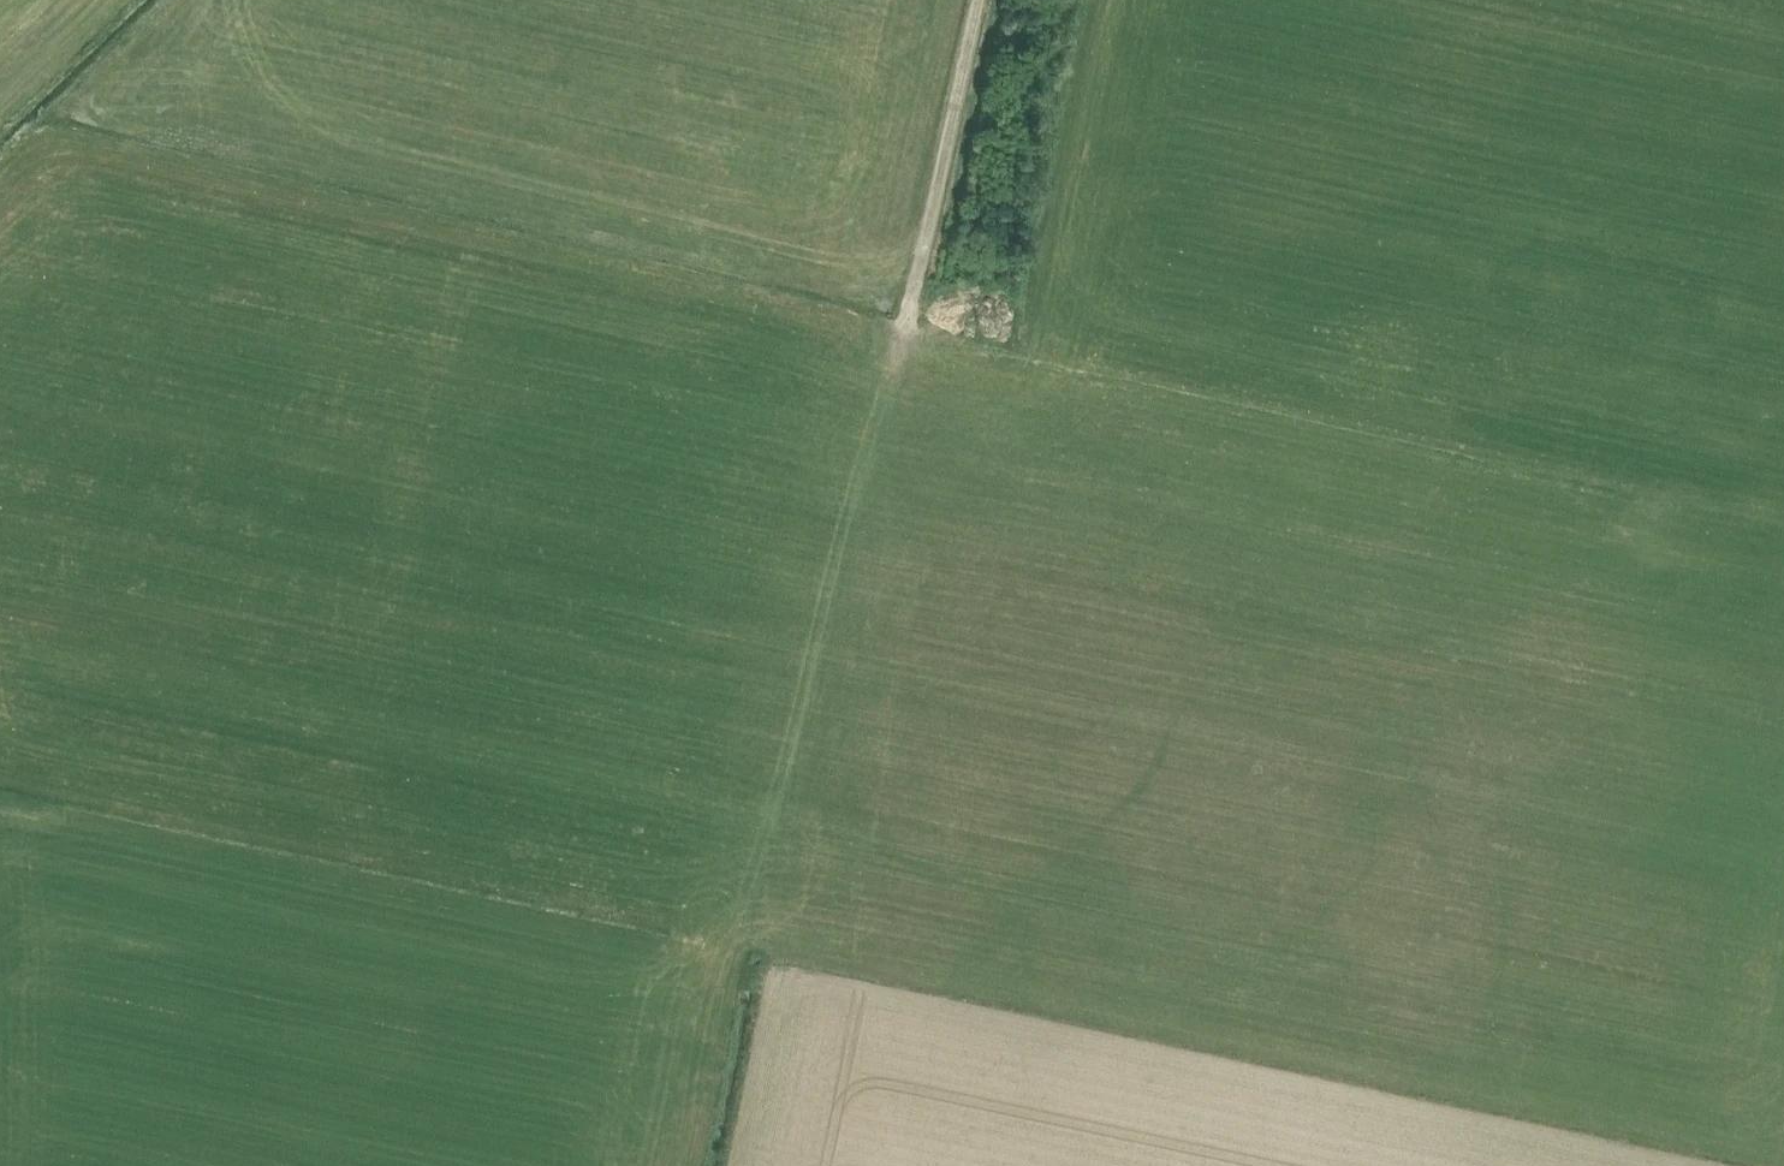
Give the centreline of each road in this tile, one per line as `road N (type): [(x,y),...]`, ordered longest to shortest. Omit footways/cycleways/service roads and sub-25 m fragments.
road 1 (track): [(976,0),(918,270)]

